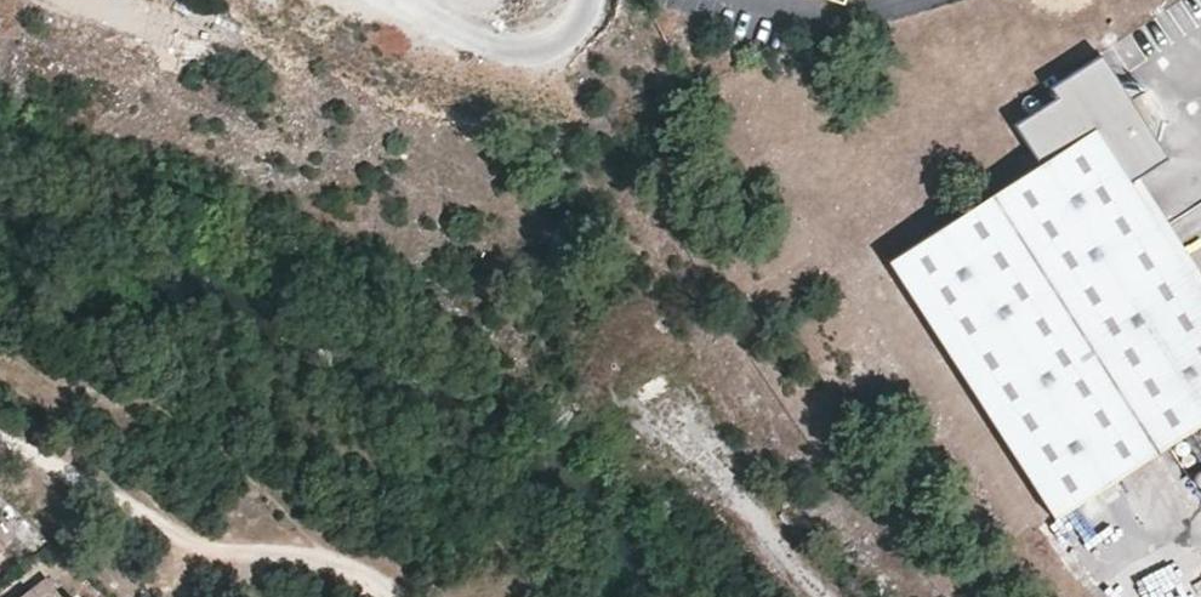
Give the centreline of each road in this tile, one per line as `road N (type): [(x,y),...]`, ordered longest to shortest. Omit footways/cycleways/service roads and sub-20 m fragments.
road 1 (track): [(0,444),(207,552),(317,557),(358,571),(380,596)]

